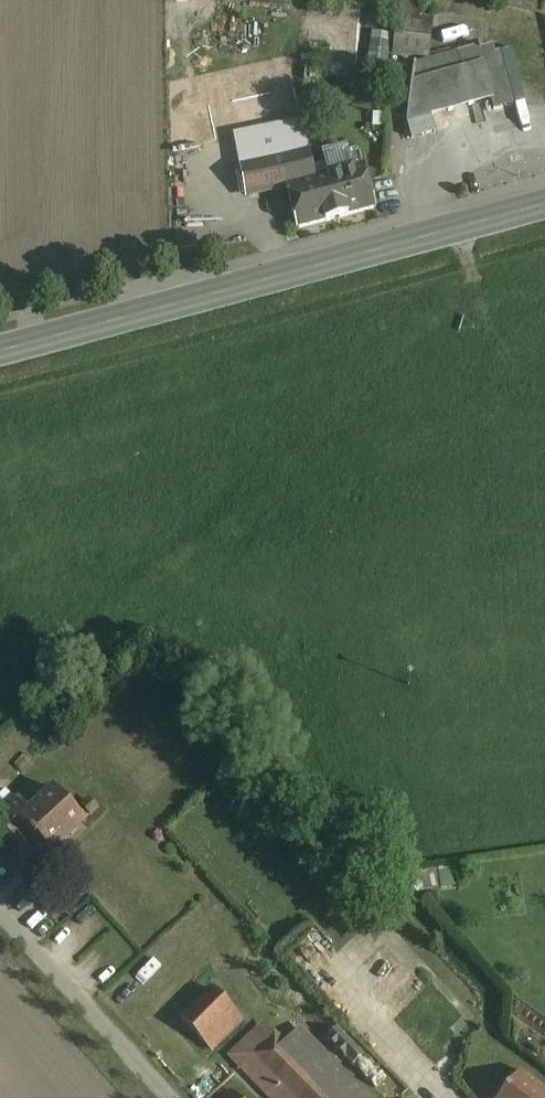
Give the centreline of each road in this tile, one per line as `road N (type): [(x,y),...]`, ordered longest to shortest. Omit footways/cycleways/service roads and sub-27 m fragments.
road 1 (primary): [(0,352),(544,202)]
road 2 (residential): [(0,913),(172,1097)]

